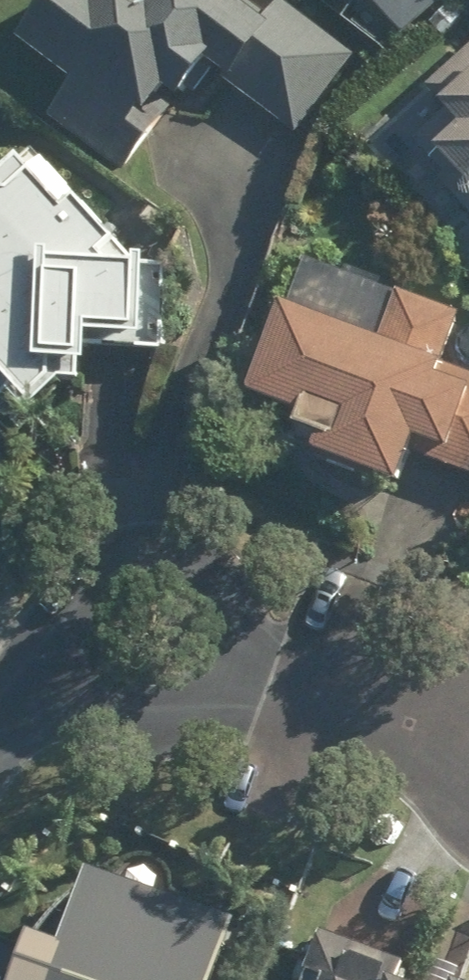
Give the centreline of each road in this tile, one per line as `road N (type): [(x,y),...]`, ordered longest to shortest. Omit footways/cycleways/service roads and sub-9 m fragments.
road 1 (residential): [(38,683),(91,587),(137,561),(164,559),(212,581),(237,628),(238,657)]
road 2 (residential): [(238,657),(210,706),(157,727),(129,724),(38,683)]
road 3 (residential): [(238,657),(468,720)]

